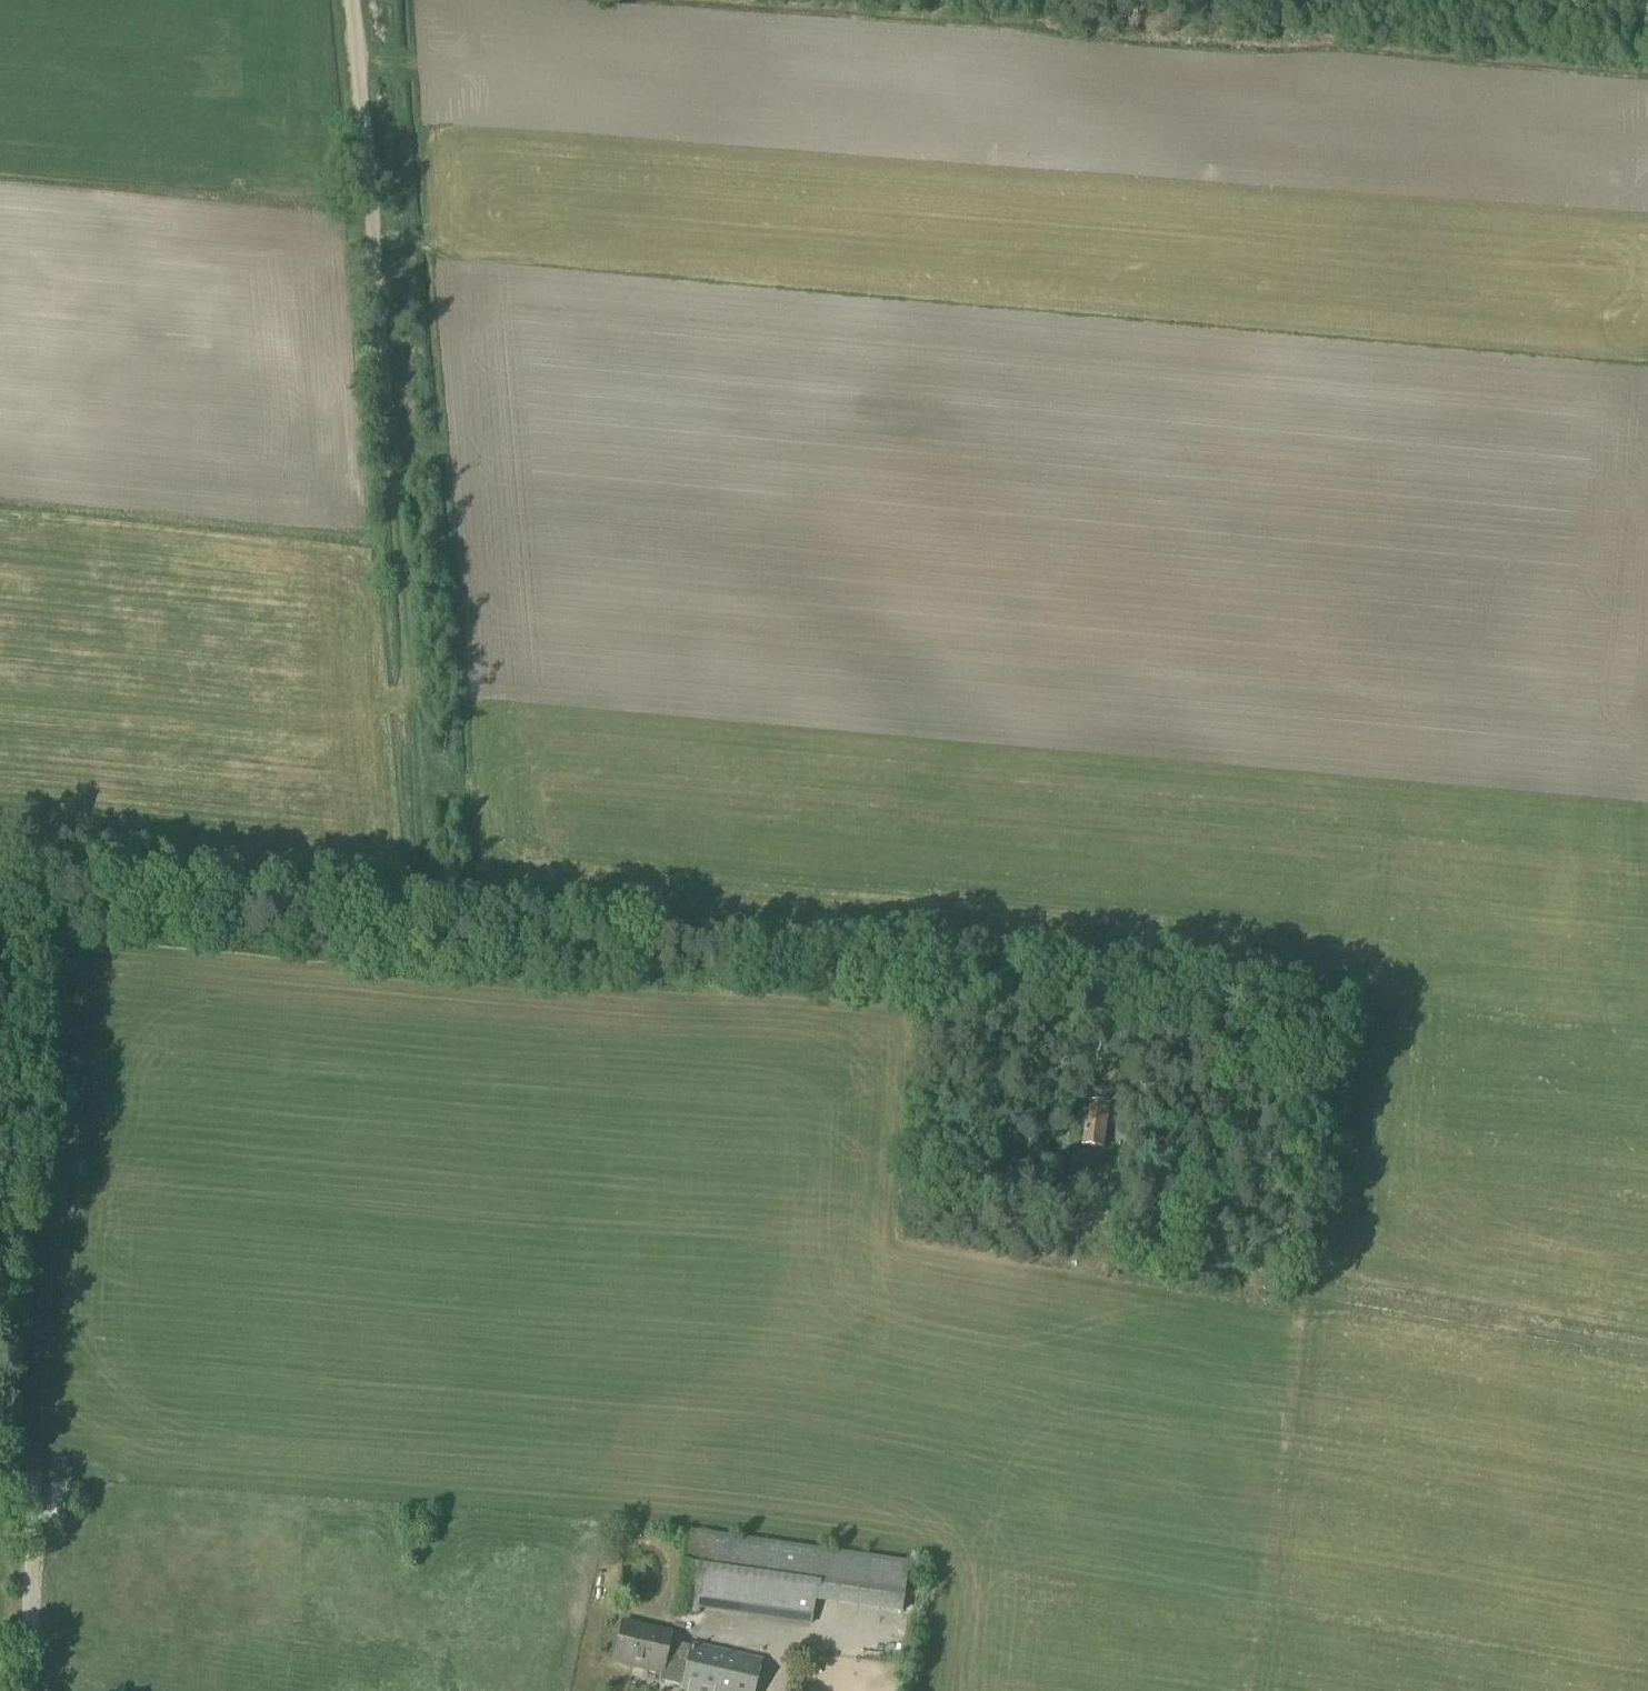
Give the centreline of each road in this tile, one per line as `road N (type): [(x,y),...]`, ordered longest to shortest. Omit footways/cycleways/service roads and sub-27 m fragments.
road 1 (track): [(428,924),(349,0)]
road 2 (unclassified): [(29,1690),(34,1527),(24,1507),(0,1493)]

